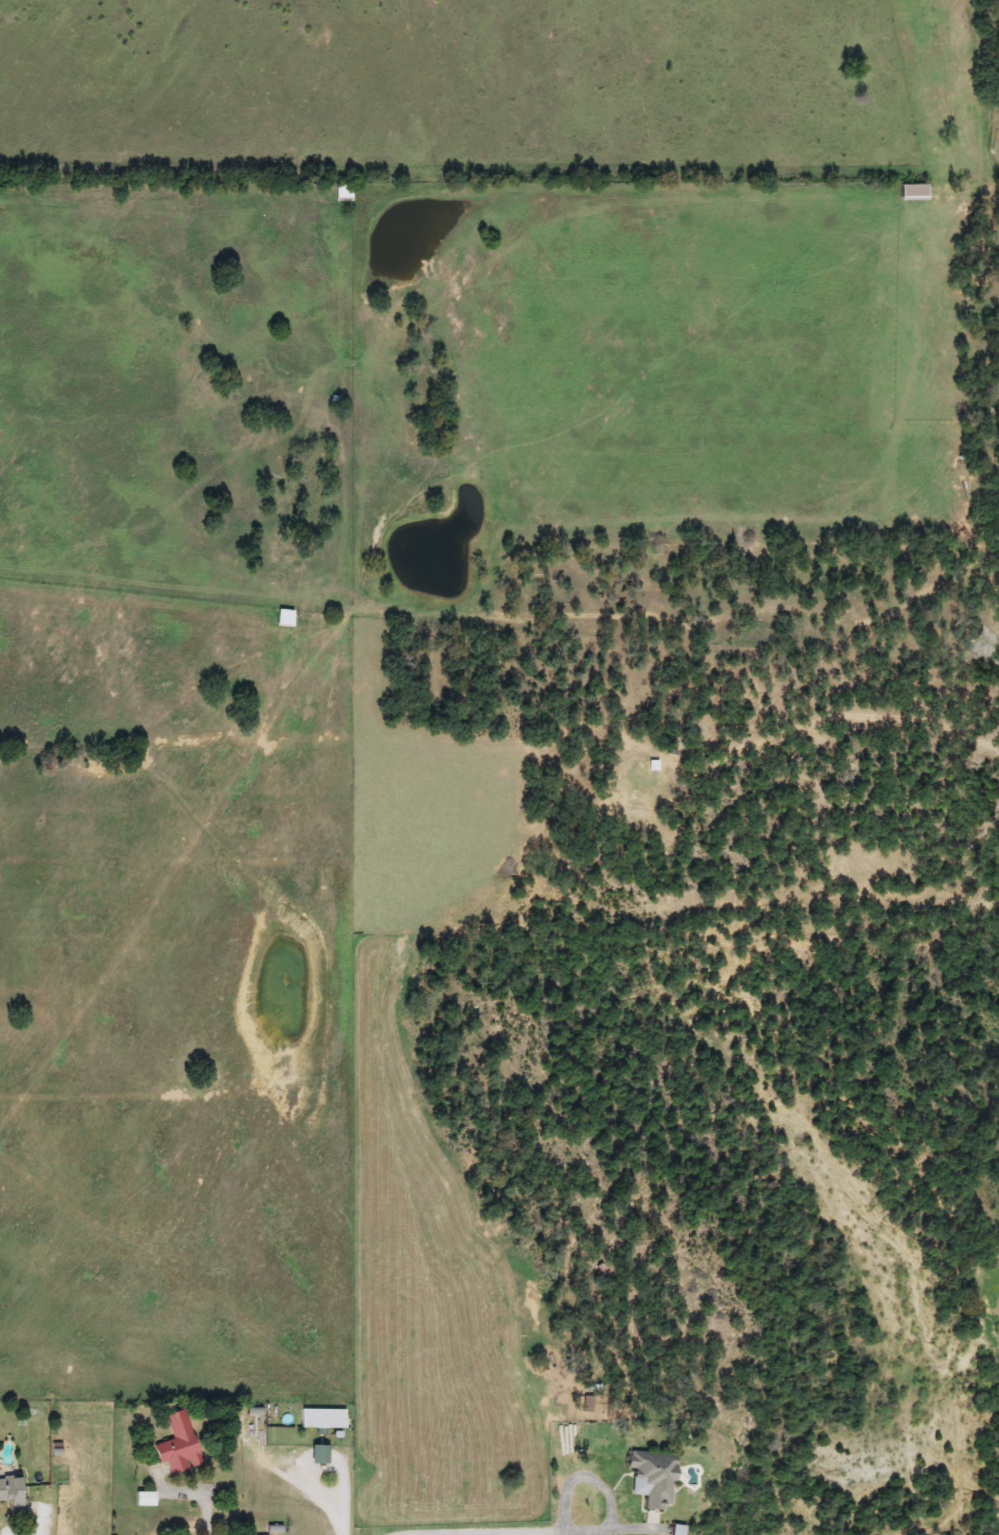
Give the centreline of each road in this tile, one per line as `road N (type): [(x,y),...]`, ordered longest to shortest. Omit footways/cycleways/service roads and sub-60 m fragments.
road 1 (residential): [(348,1511),(343,1522),(315,1486),(307,1464),(315,1450),(343,1456),(348,1511)]

